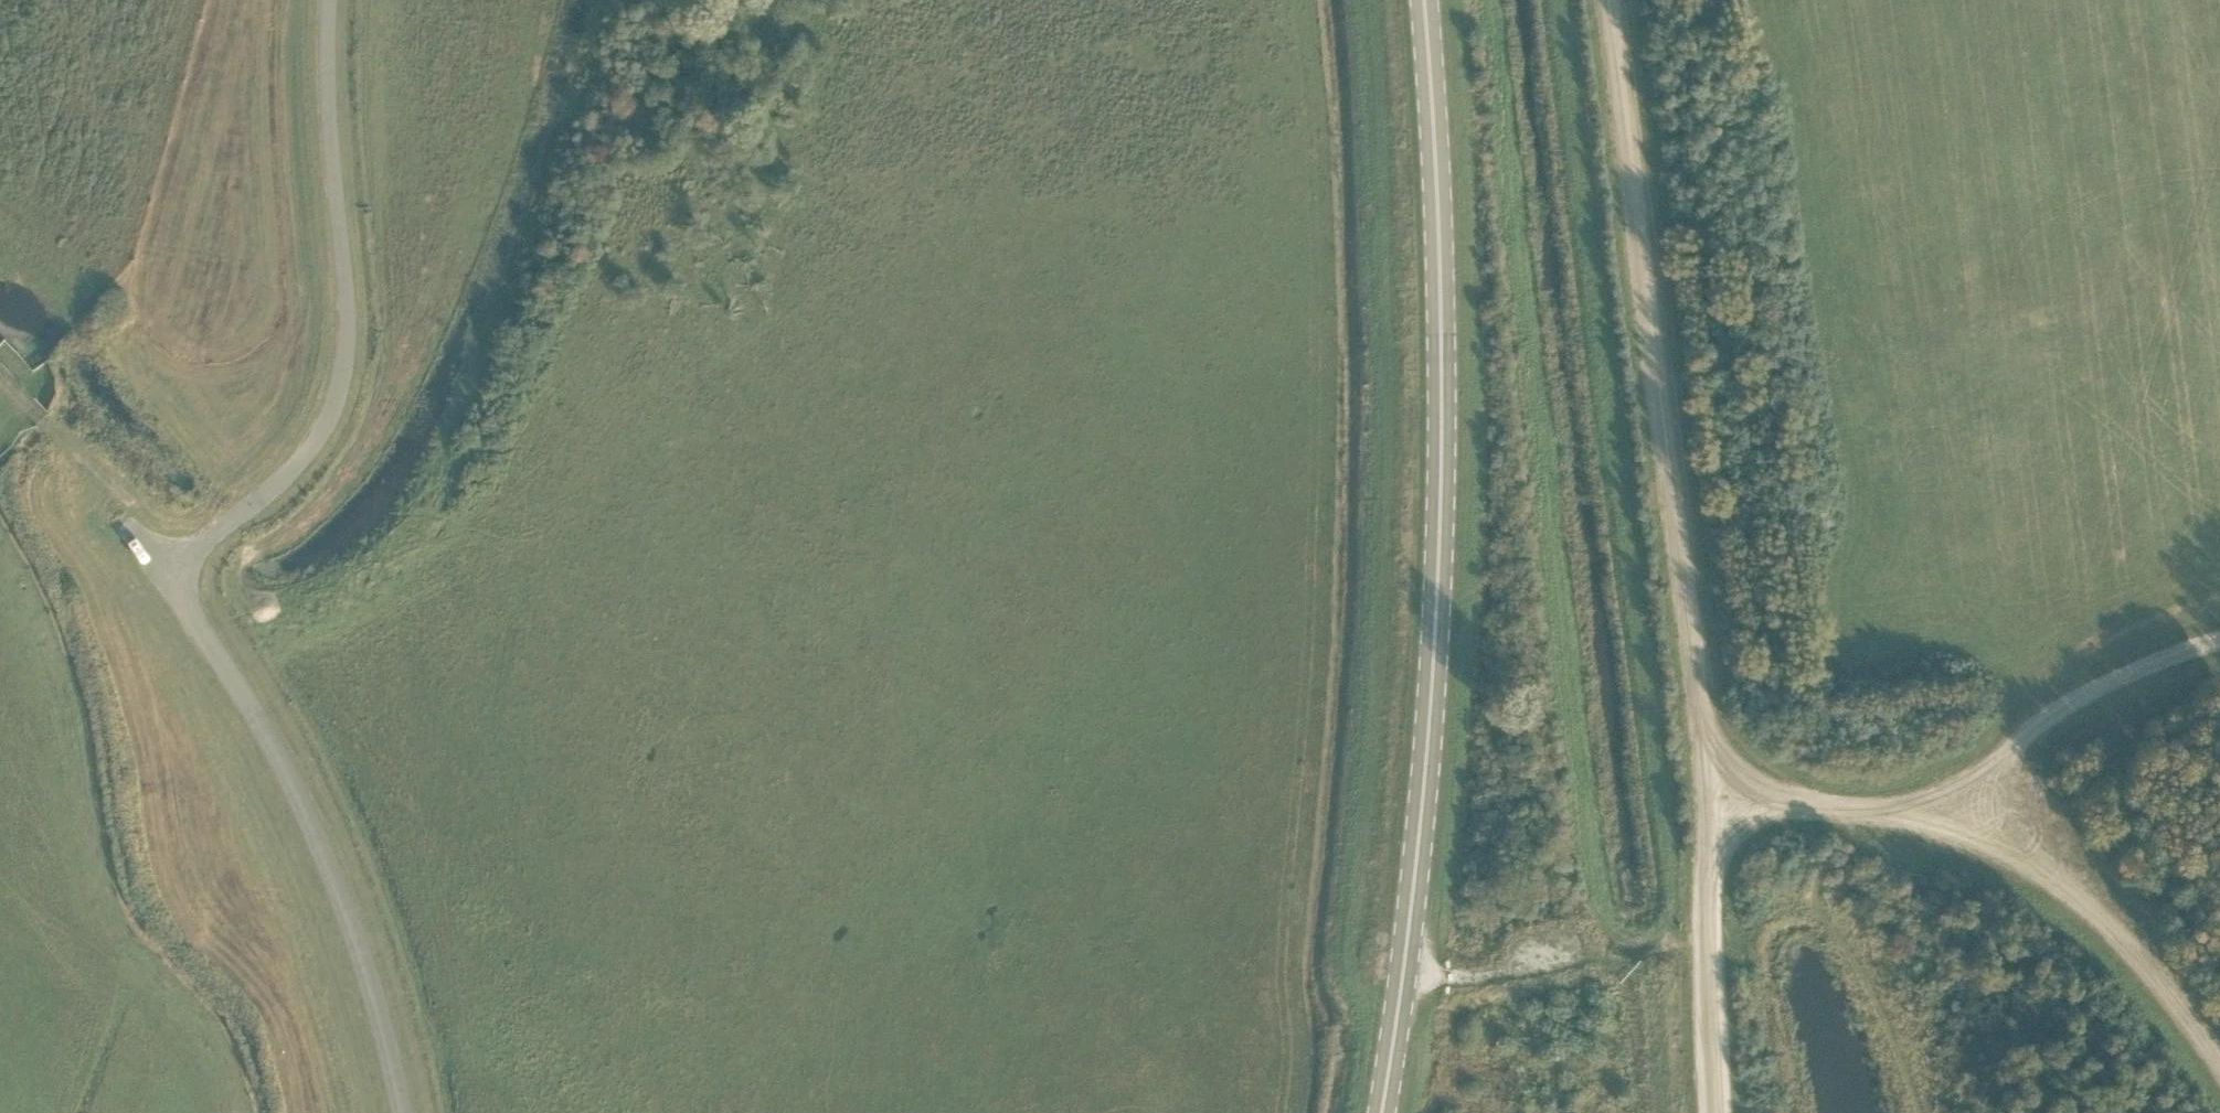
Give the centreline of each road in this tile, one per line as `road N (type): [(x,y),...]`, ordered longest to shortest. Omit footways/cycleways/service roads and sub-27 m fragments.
road 1 (unclassified): [(400,1112),(375,1014),(296,798),(260,724),(160,569),(290,474),(337,393),(345,314),(328,150),(329,0)]
road 2 (primary): [(1381,1112),(1415,885),(1435,555),(1439,133),(1420,0)]
road 3 (track): [(1721,812),(1620,0)]
road 4 (track): [(2219,1056),(2155,960),(1978,784)]
road 5 (track): [(1715,1112),(1710,946),(1721,812)]
road 6 (track): [(1978,784),(2039,718),(2219,641)]
road 7 (track): [(0,381),(42,420),(160,569)]
road 8 (track): [(1839,808),(1901,814),(1978,784)]

